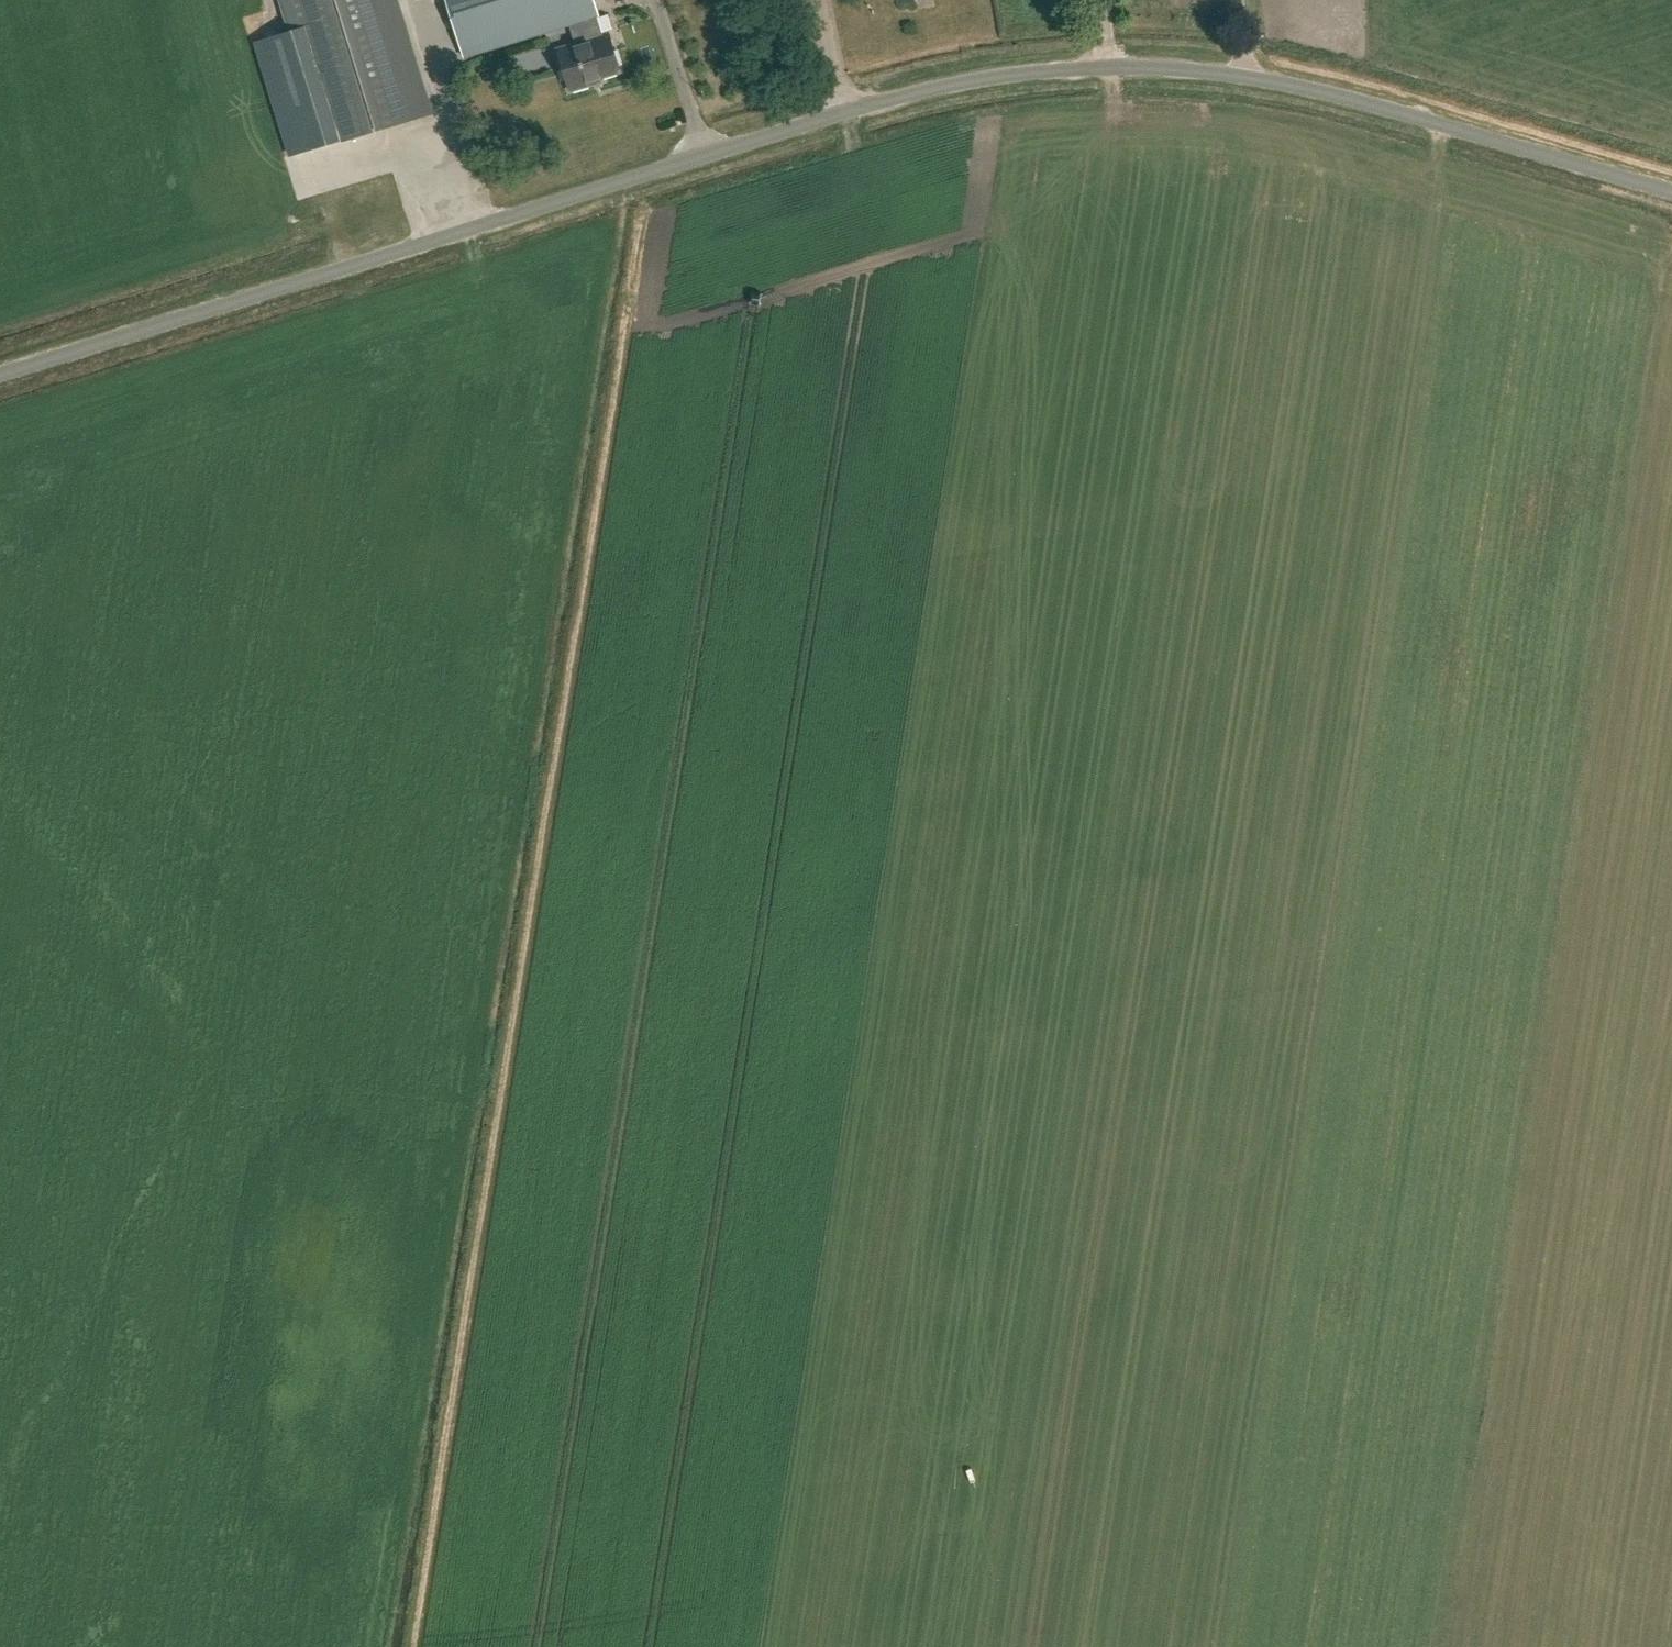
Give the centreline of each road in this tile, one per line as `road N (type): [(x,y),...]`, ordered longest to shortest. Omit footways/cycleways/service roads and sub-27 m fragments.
road 1 (unclassified): [(1671,201),(1213,69),(999,77),(0,383)]

